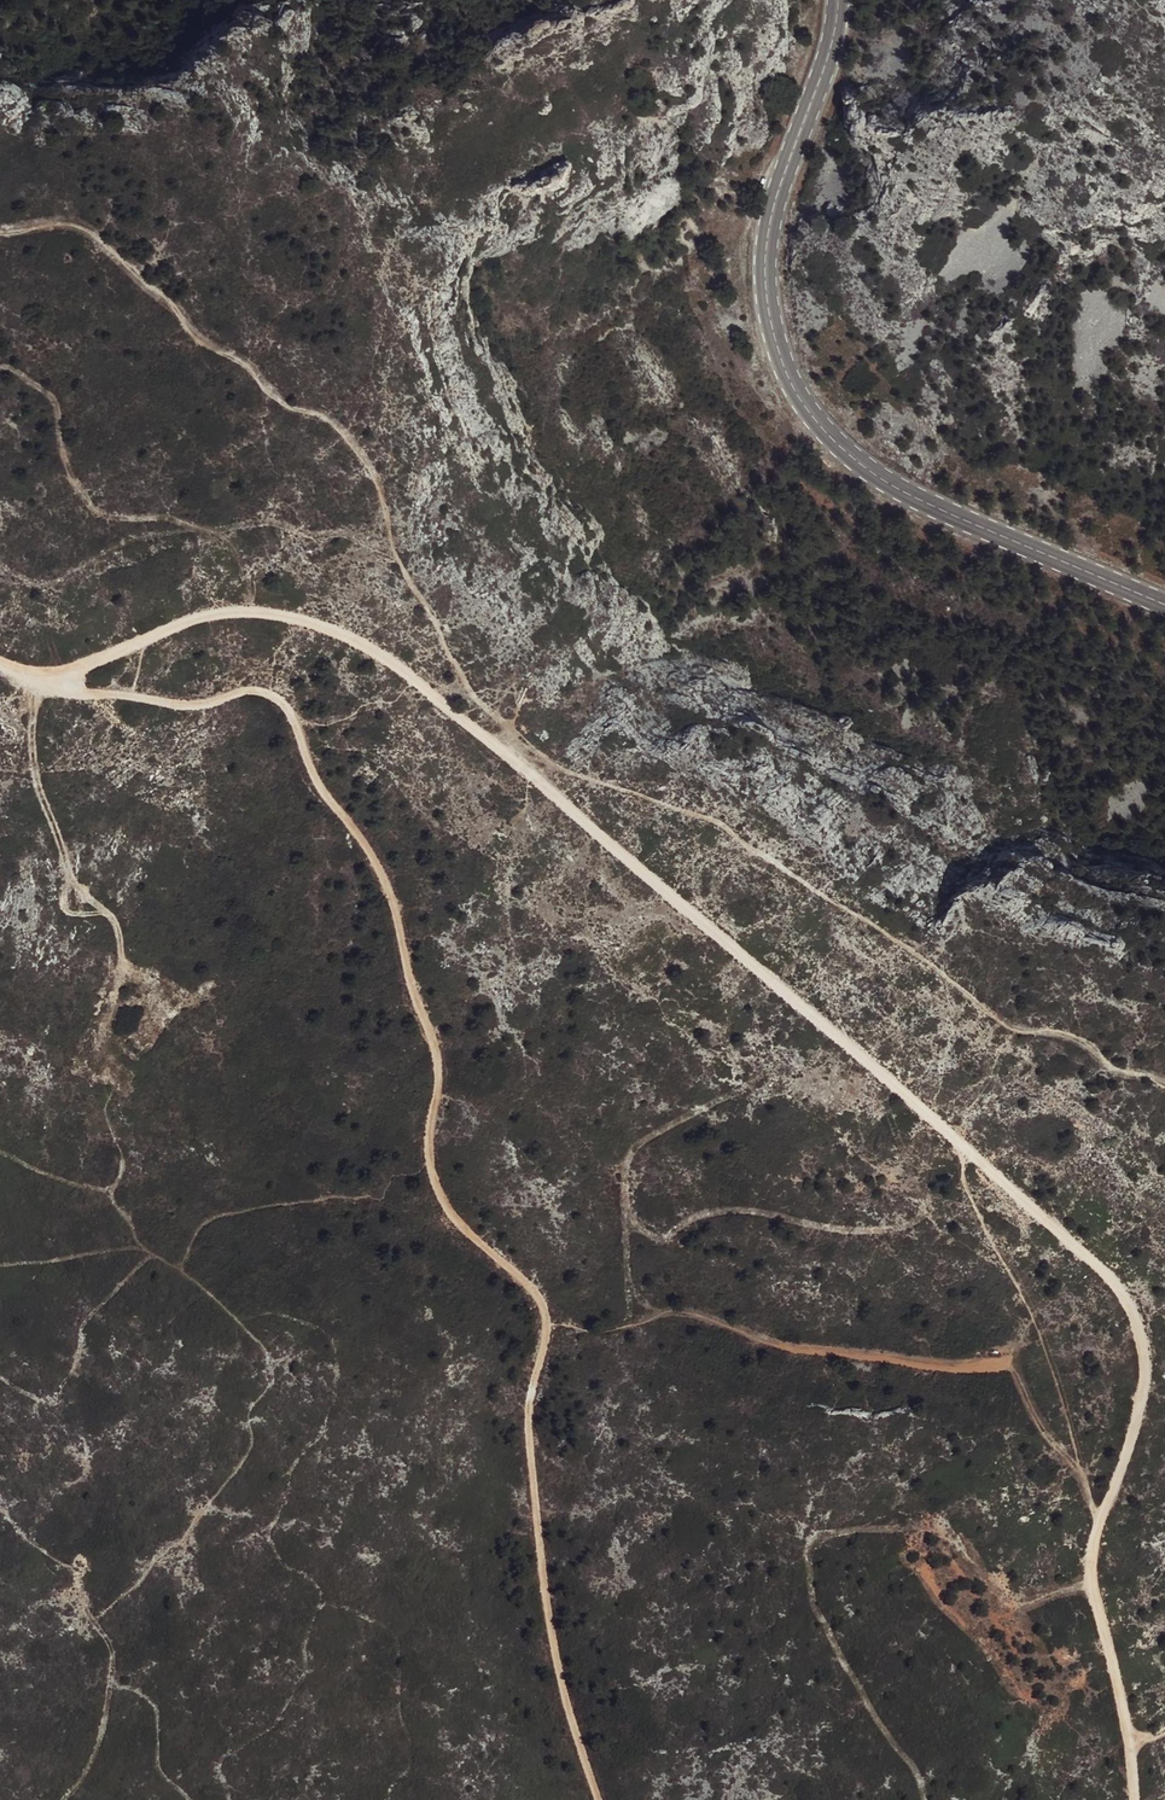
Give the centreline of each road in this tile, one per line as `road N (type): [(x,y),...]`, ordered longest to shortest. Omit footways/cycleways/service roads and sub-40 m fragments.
road 1 (track): [(61,683),(113,669),(194,629),(259,616),(379,646),(1110,1273),(1142,1340),(1139,1402),(1133,1443),(1092,1542),(1090,1582),(1130,1748),(1134,1799)]
road 2 (track): [(61,683),(180,704),(259,688),(282,700),(321,788),(383,879),(437,1057),(429,1142),(437,1187),(460,1226),(530,1286),(546,1311),(548,1338),(528,1412),(551,1627),(598,1799)]
road 3 (tertiary): [(837,0),(824,68),(768,228),(768,312),(791,384),(830,439),(880,480),(1164,606)]

